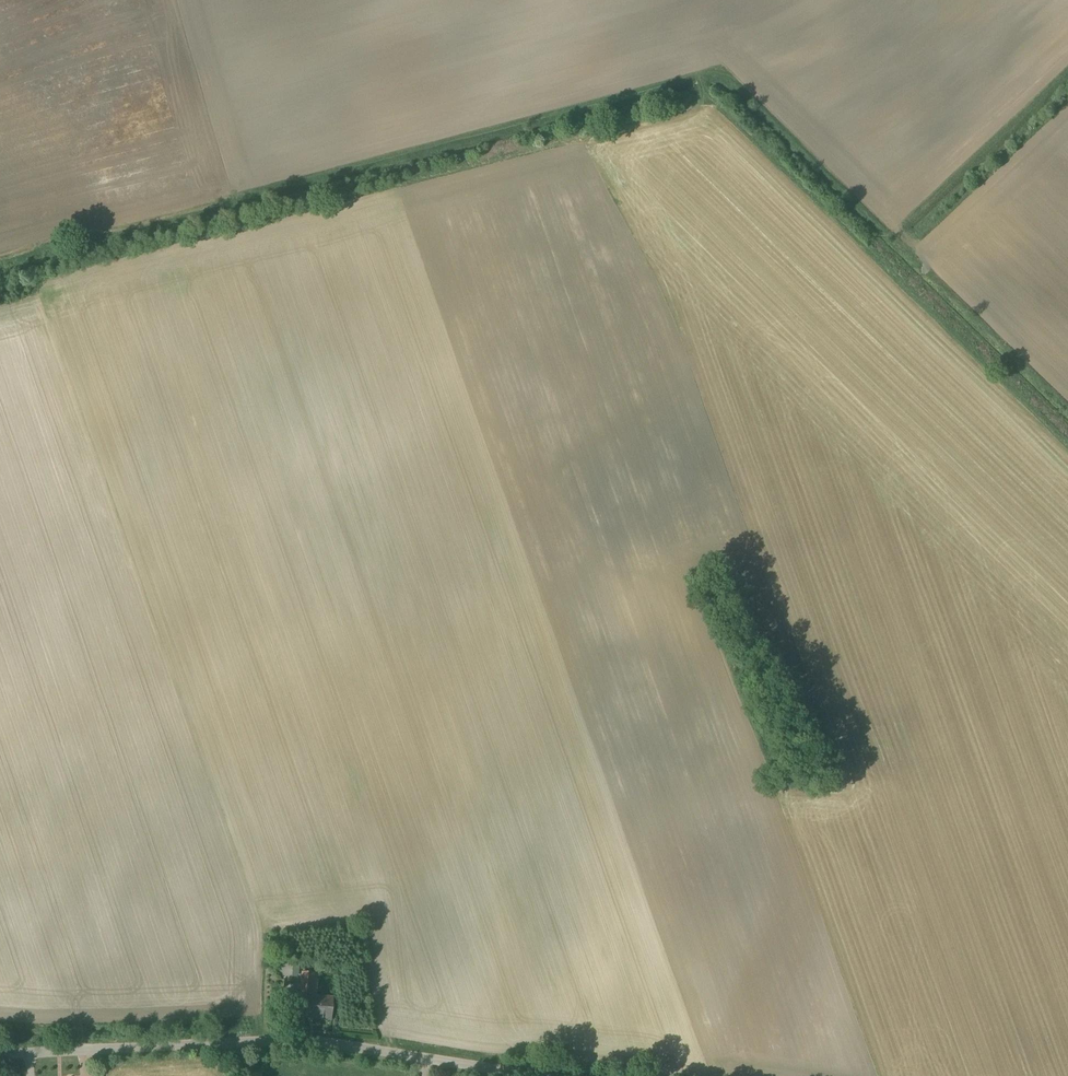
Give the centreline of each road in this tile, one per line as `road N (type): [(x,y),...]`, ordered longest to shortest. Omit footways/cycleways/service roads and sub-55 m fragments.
road 1 (unclassified): [(545,1075),(318,1044),(0,1056)]

